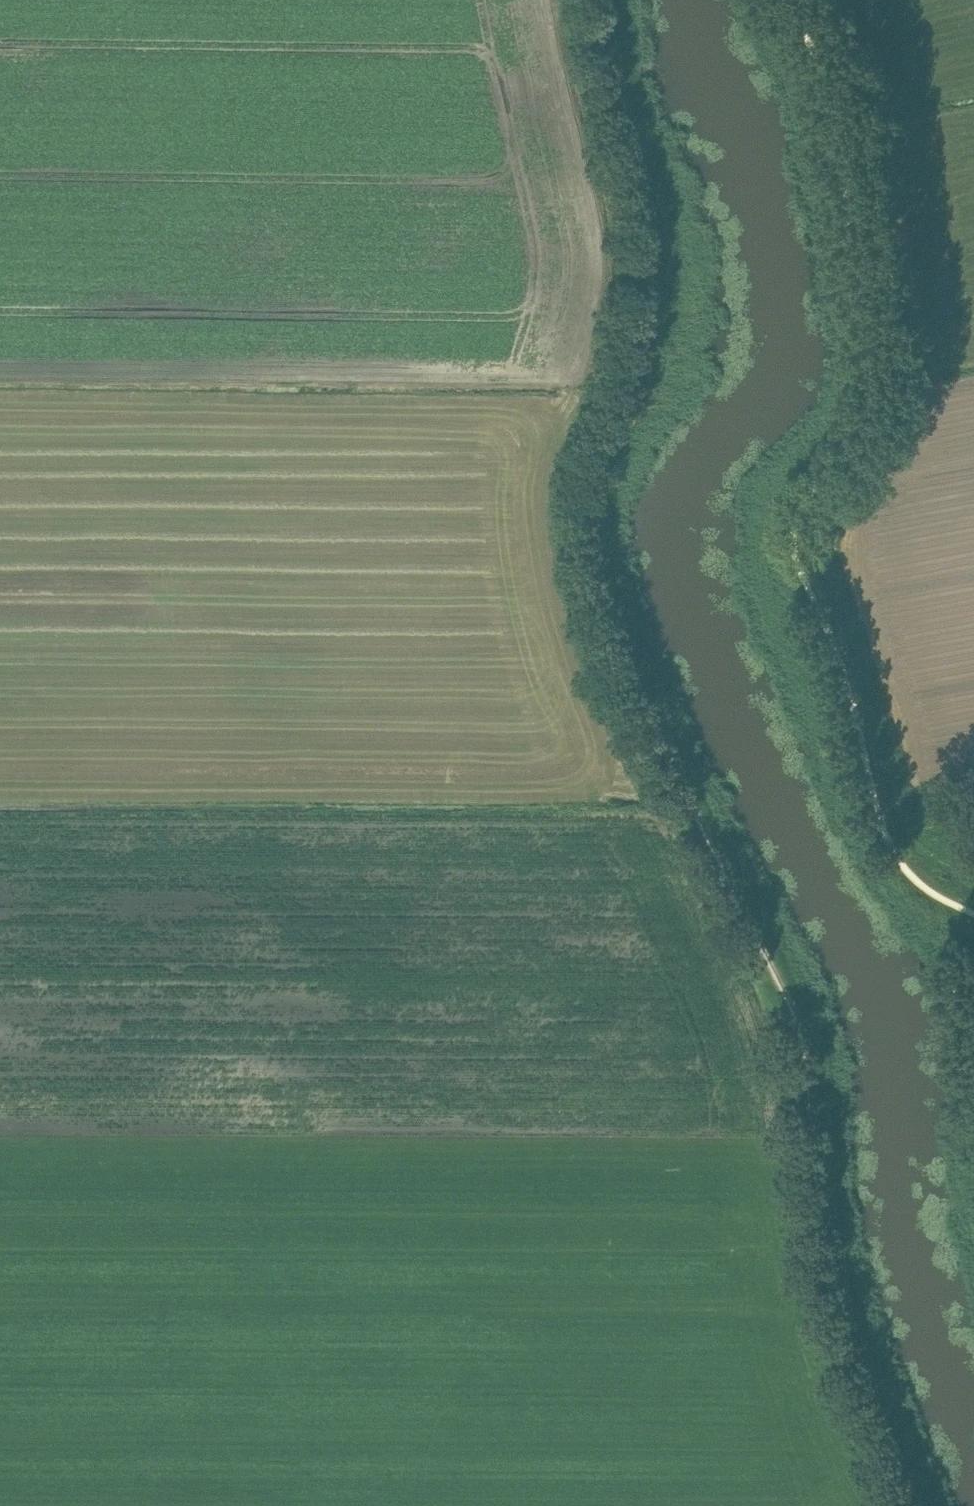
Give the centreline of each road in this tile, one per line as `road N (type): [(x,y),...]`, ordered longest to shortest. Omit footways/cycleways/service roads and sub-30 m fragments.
road 1 (track): [(917,1505),(832,1268),(795,1023),(613,619),(602,510),(657,325),(639,145),(603,0)]

